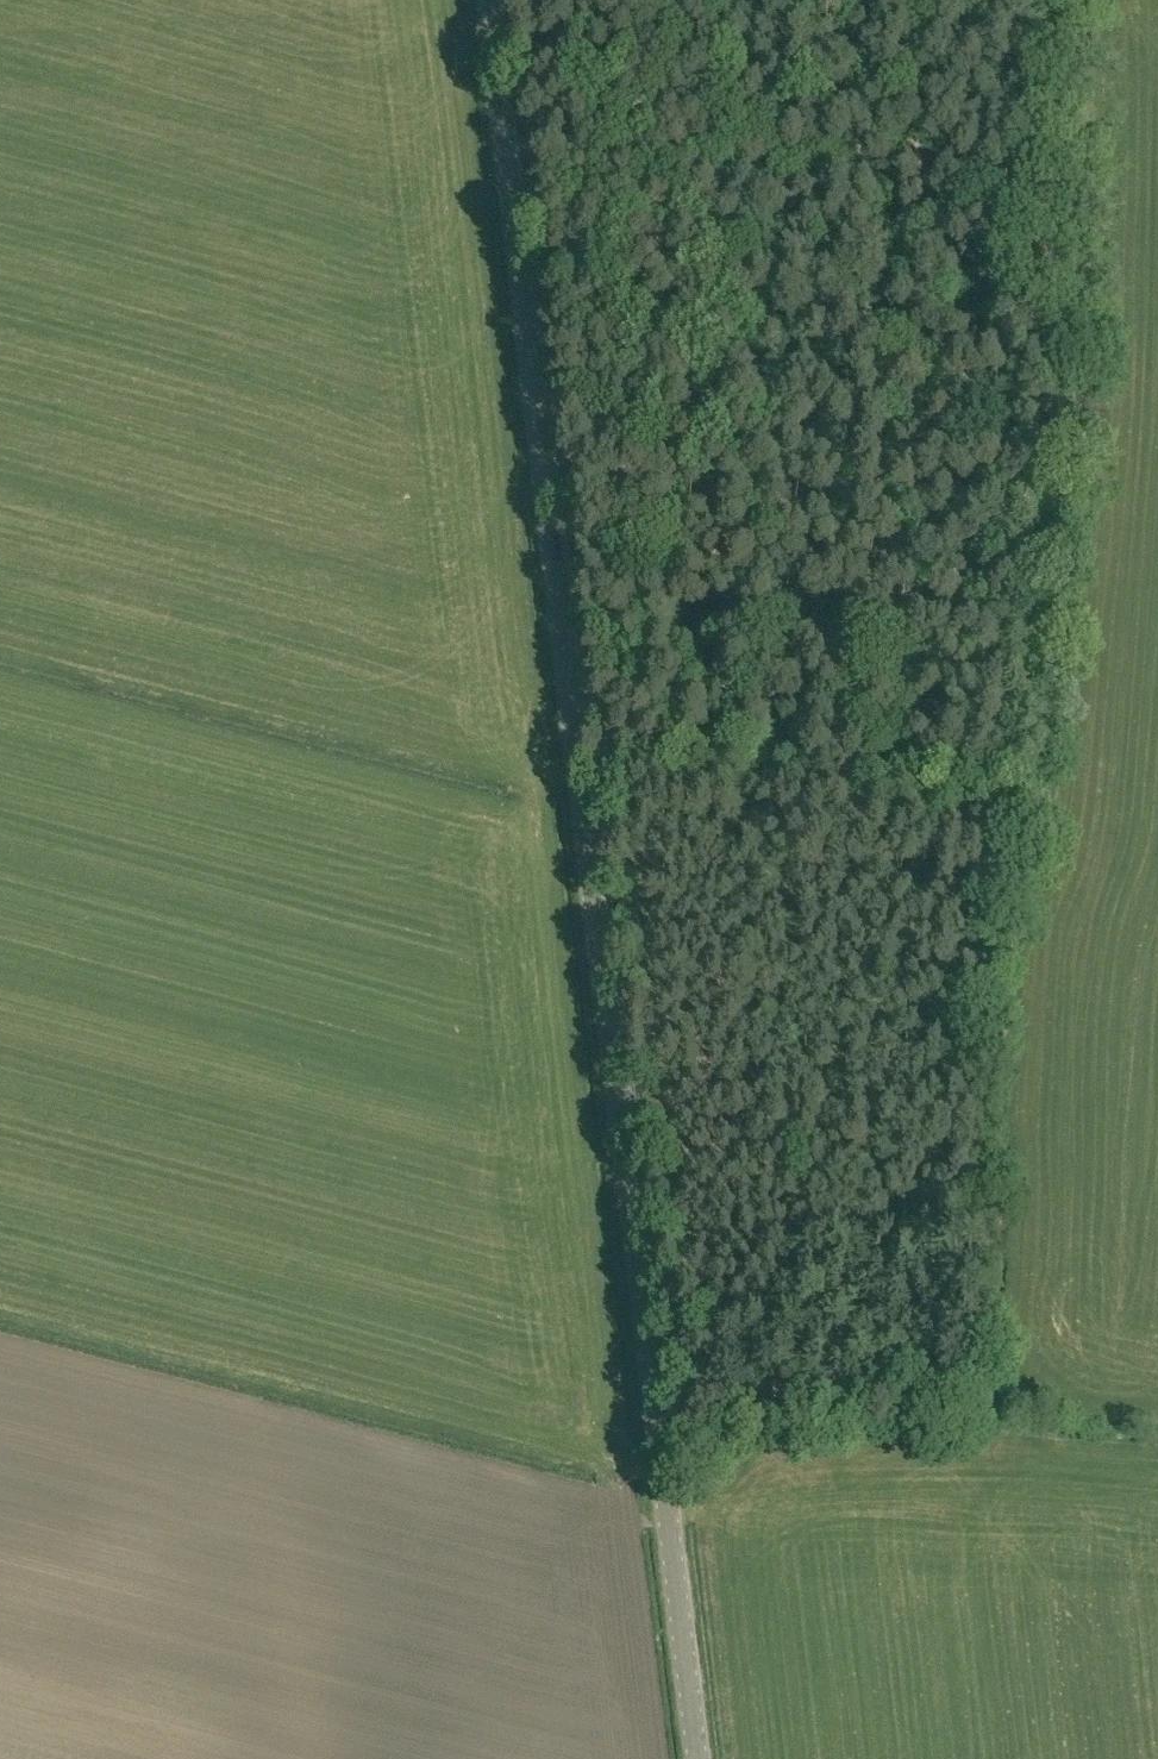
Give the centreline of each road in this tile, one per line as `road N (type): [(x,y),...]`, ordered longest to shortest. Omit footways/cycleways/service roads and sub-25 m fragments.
road 1 (tertiary): [(706,1758),(488,0)]

